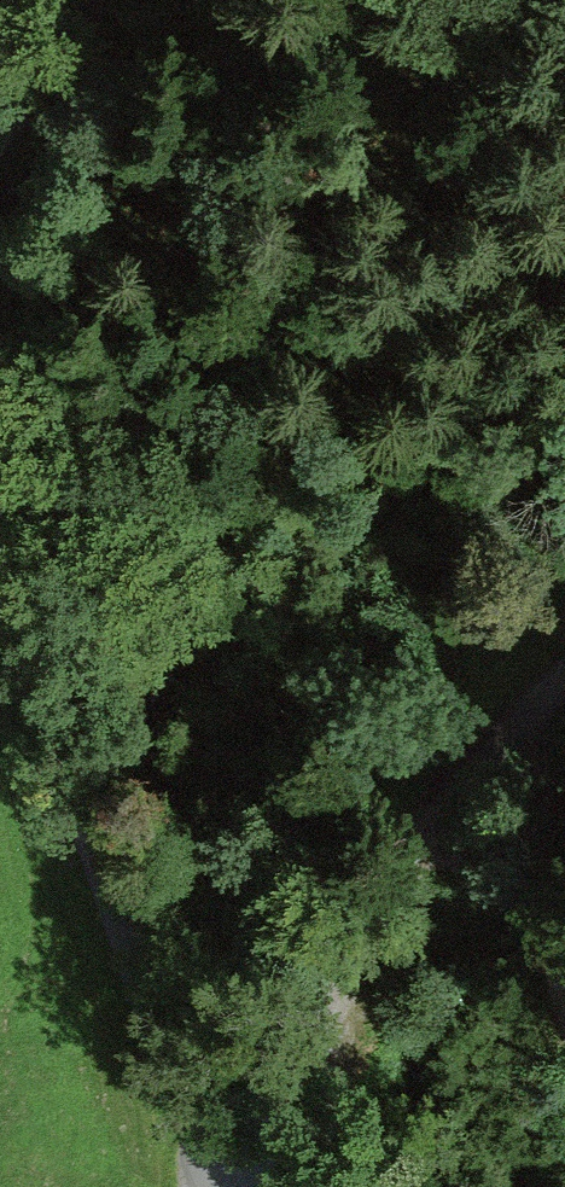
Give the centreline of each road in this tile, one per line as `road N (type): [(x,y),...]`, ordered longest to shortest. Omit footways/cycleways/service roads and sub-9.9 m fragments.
road 1 (residential): [(0,571),(219,1186)]
road 2 (track): [(564,686),(362,927),(246,1083),(234,1186)]
road 3 (track): [(93,0),(0,154)]

